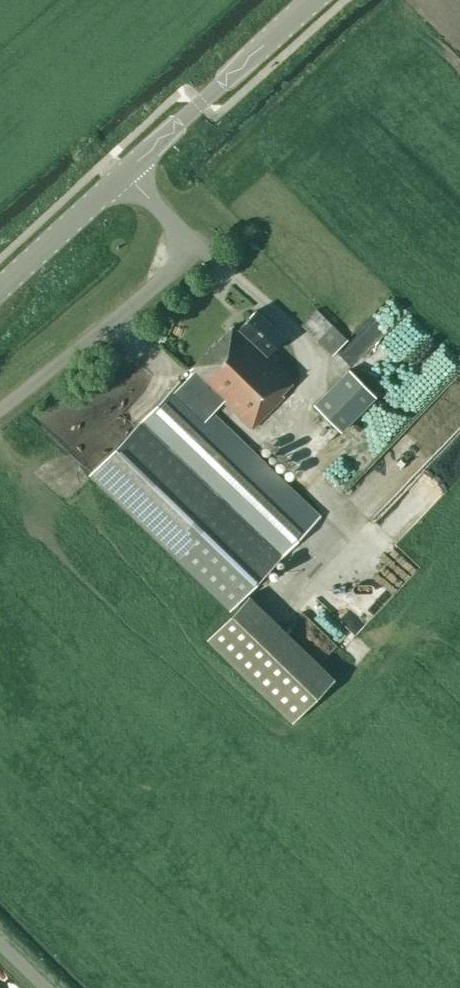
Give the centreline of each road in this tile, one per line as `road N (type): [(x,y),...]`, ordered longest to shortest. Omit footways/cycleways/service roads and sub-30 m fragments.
road 1 (unclassified): [(0,407),(168,273),(175,226),(126,166)]
road 2 (tertiary): [(126,166),(314,0)]
road 3 (tertiary): [(0,284),(126,166)]

